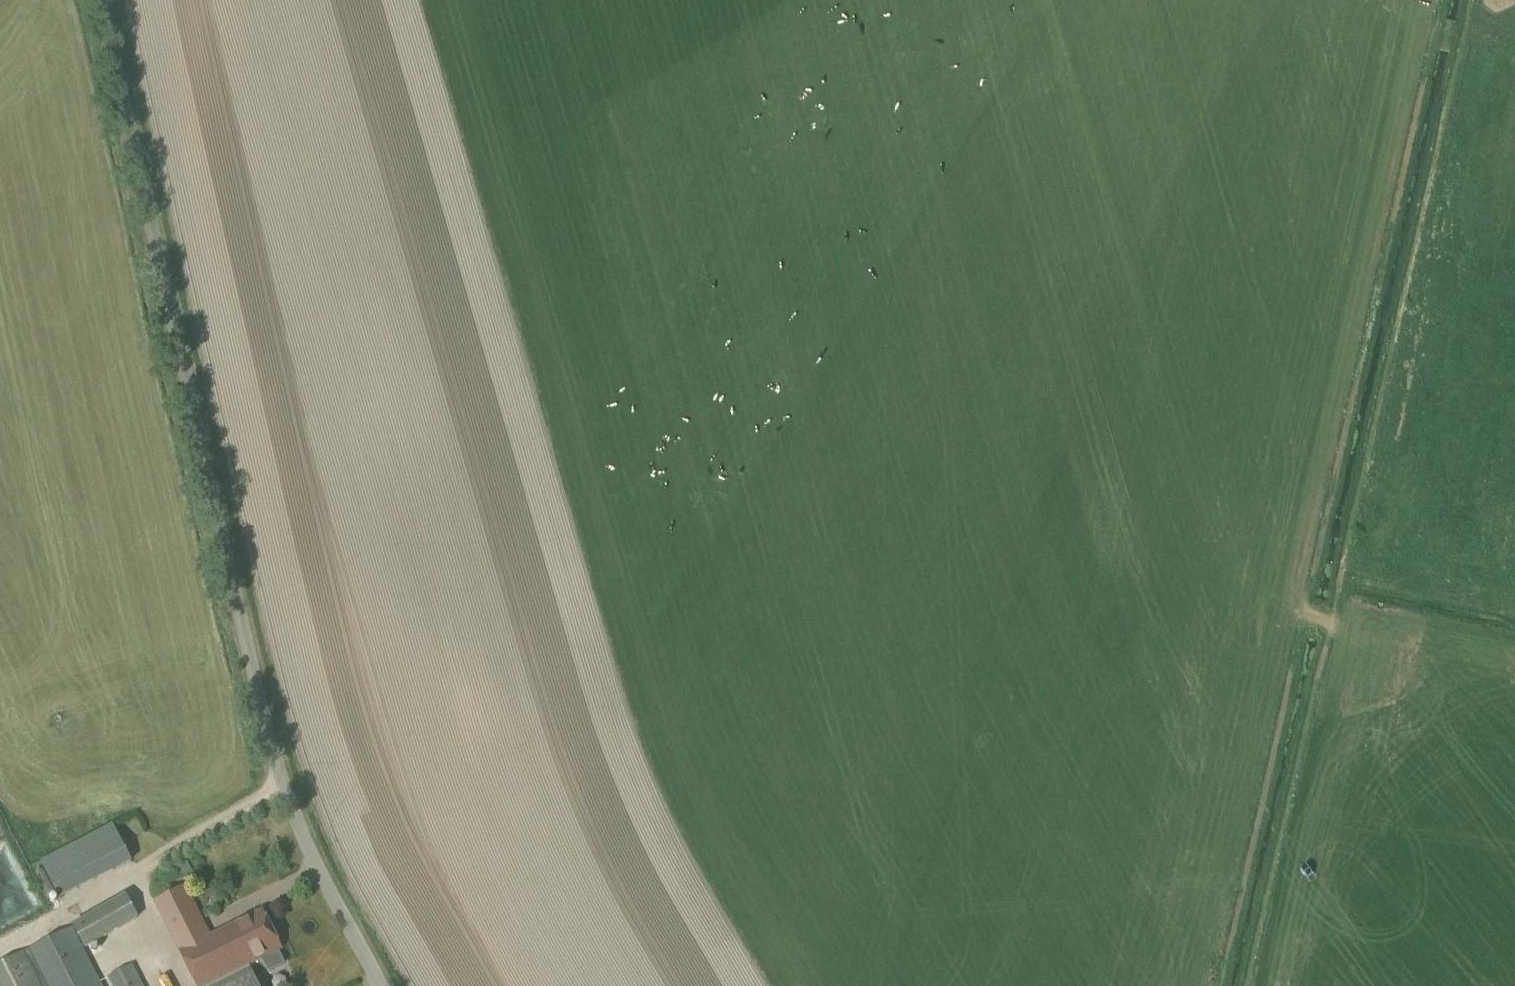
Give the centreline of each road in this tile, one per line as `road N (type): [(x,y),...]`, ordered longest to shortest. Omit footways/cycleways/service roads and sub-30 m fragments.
road 1 (unclassified): [(385,985),(272,755),(97,0)]

